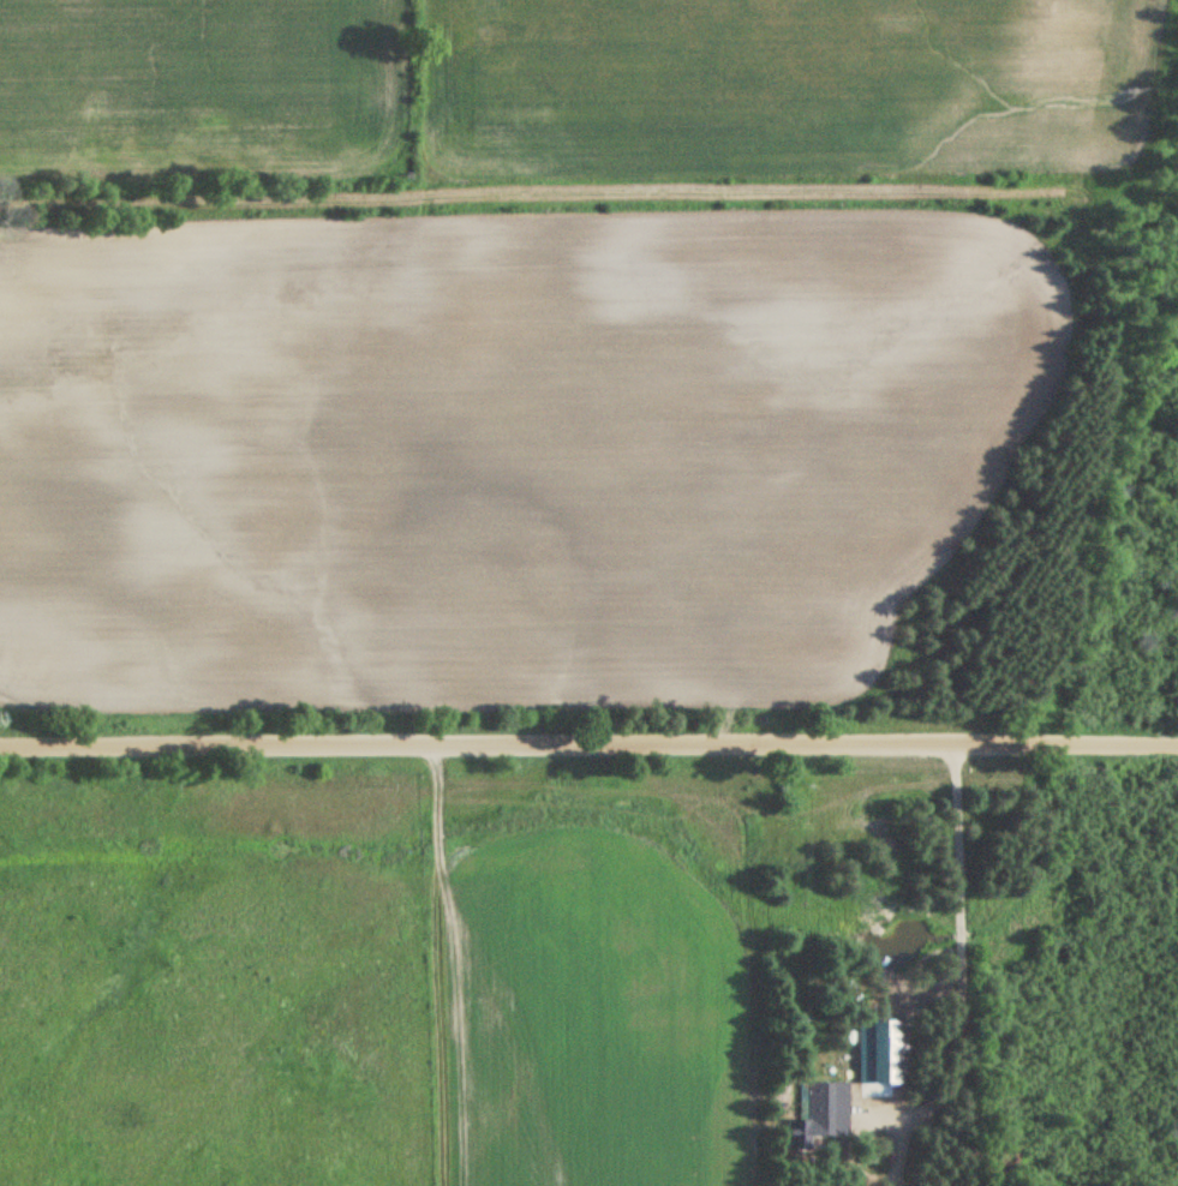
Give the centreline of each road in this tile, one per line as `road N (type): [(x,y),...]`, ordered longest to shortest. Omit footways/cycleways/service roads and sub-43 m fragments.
road 1 (residential): [(0,743),(1177,749)]

